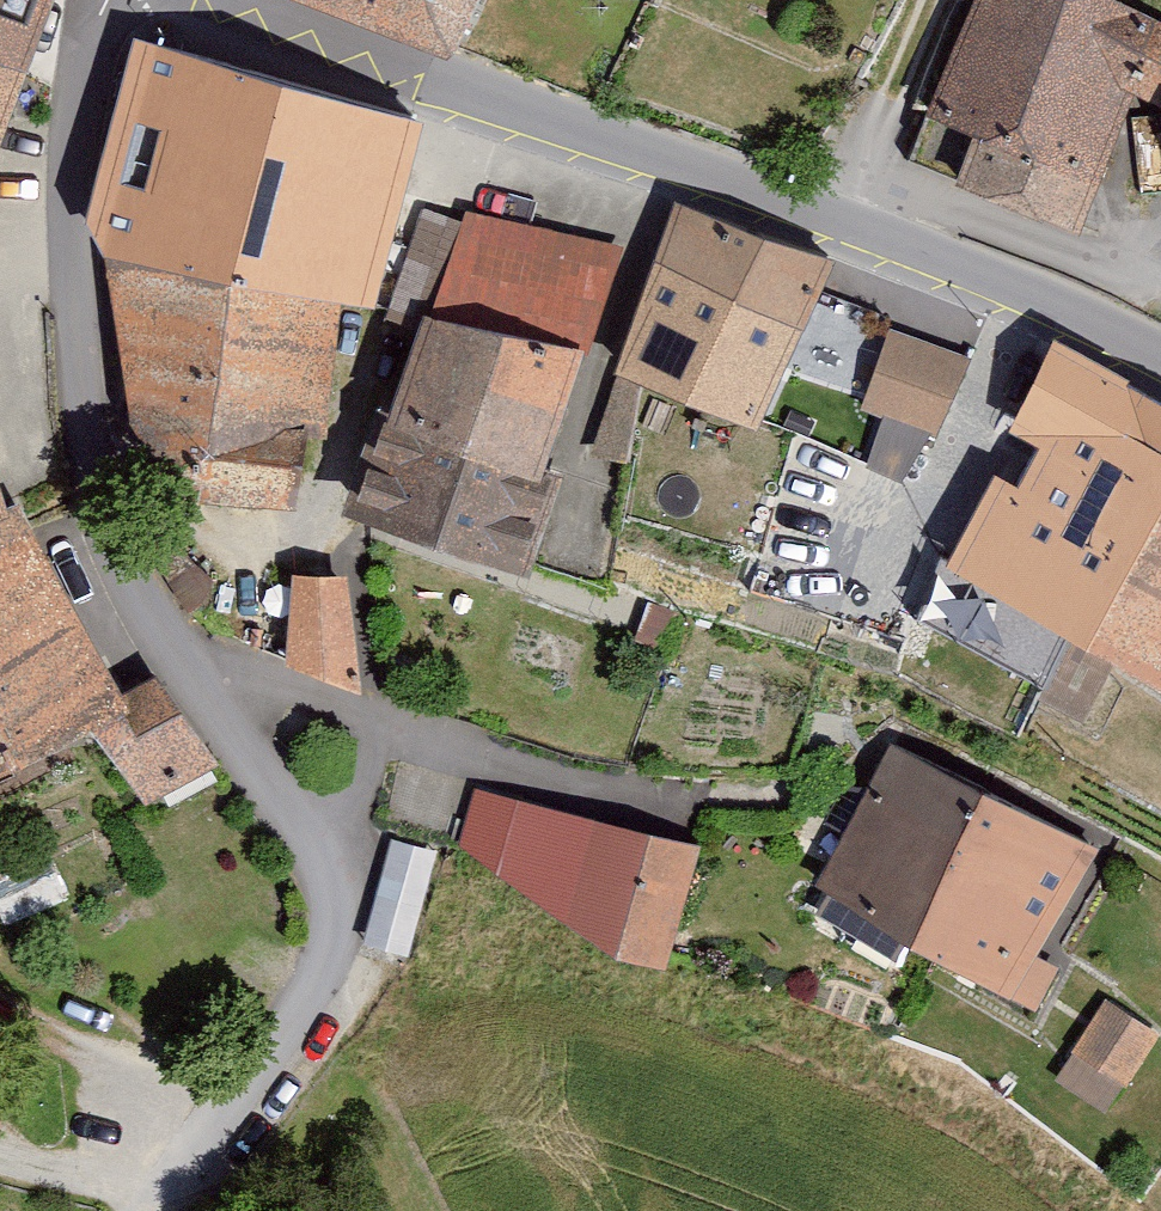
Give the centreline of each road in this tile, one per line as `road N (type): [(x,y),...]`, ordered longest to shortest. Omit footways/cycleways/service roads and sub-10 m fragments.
road 1 (tertiary): [(257,0),(444,77),(754,183),(1113,322),(1160,348)]
road 2 (residential): [(238,681),(340,861),(338,974),(283,1098),(176,1157),(0,1169)]
road 3 (residential): [(128,0),(78,109),(89,440),(238,681)]
road 4 (residential): [(238,681),(363,740),(540,778),(722,801)]

